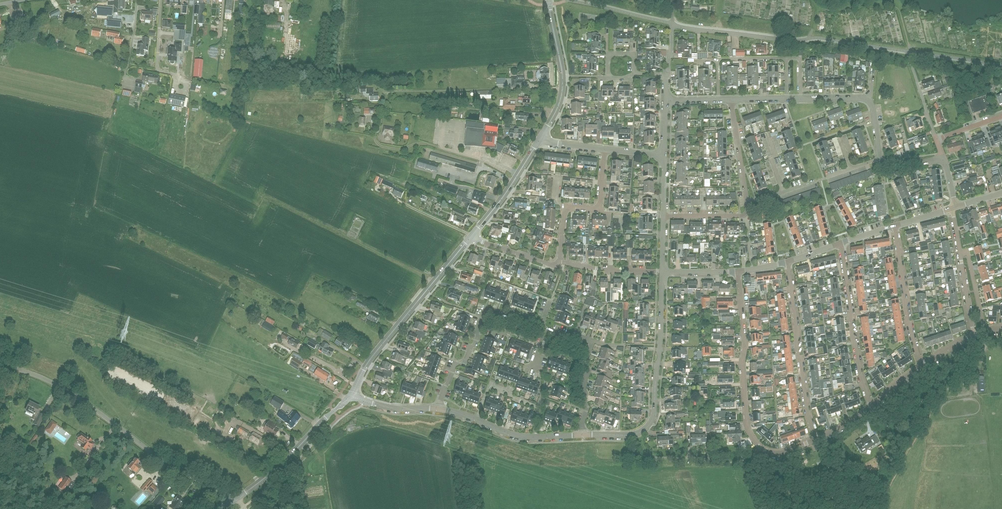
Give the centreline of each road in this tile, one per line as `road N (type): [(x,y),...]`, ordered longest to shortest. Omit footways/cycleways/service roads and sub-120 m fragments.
road 1 (residential): [(194,477),(61,388),(0,364)]
road 2 (residential): [(581,435),(637,433),(653,418),(662,271)]
road 3 (secondary): [(352,396),(373,356),(469,239)]
road 4 (residential): [(762,449),(746,423),(737,271)]
road 5 (residential): [(816,439),(788,261)]
road 6 (residential): [(841,242),(860,375),(873,406)]
road 7 (secondary): [(234,499),(352,396)]
road 8 (residential): [(439,409),(520,436),(581,435)]
road 9 (residential): [(559,262),(564,212),(599,207),(606,150)]
road 10 (secondary): [(541,137),(563,85),(548,0)]
road 11 (residential): [(921,365),(894,225)]
road 12 (residential): [(747,201),(879,159)]
road 13 (secondary): [(469,239),(541,137)]

